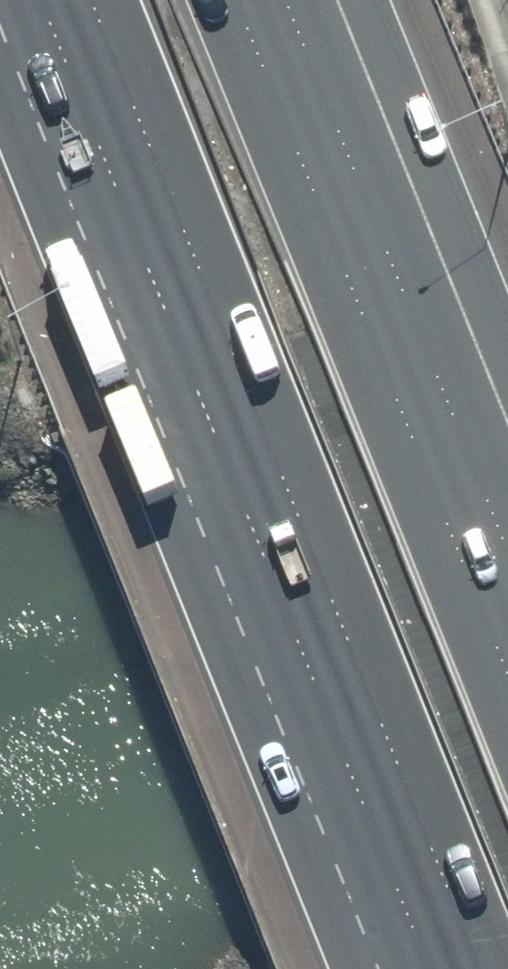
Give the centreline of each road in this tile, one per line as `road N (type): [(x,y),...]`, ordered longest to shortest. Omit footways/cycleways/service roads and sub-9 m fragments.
road 1 (motorway): [(482,968),(93,0)]
road 2 (motorway): [(240,0),(507,667)]

